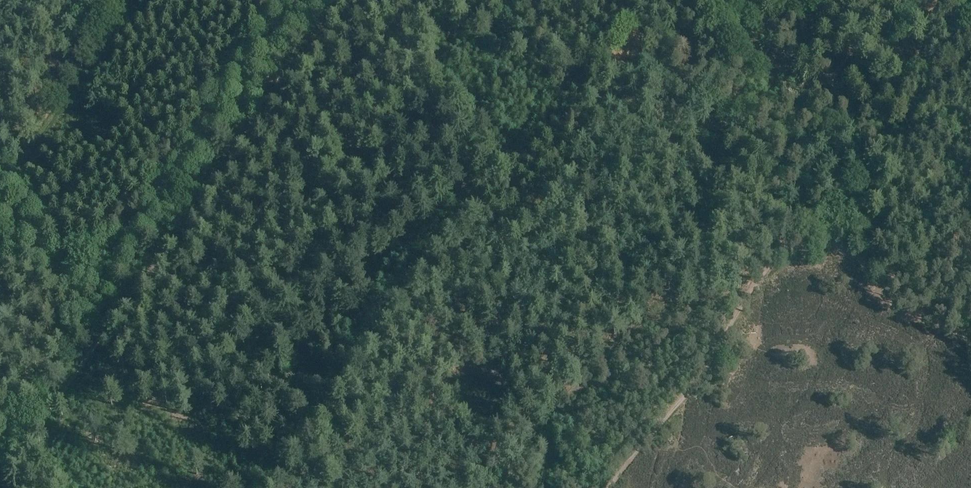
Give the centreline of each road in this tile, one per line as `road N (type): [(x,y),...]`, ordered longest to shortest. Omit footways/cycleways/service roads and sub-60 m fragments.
road 1 (track): [(272,487),(572,76)]
road 2 (track): [(343,0),(162,253)]
road 3 (track): [(162,253),(228,487)]
road 4 (track): [(5,186),(137,0)]
road 5 (track): [(125,305),(0,479)]
road 6 (track): [(0,181),(125,305)]

